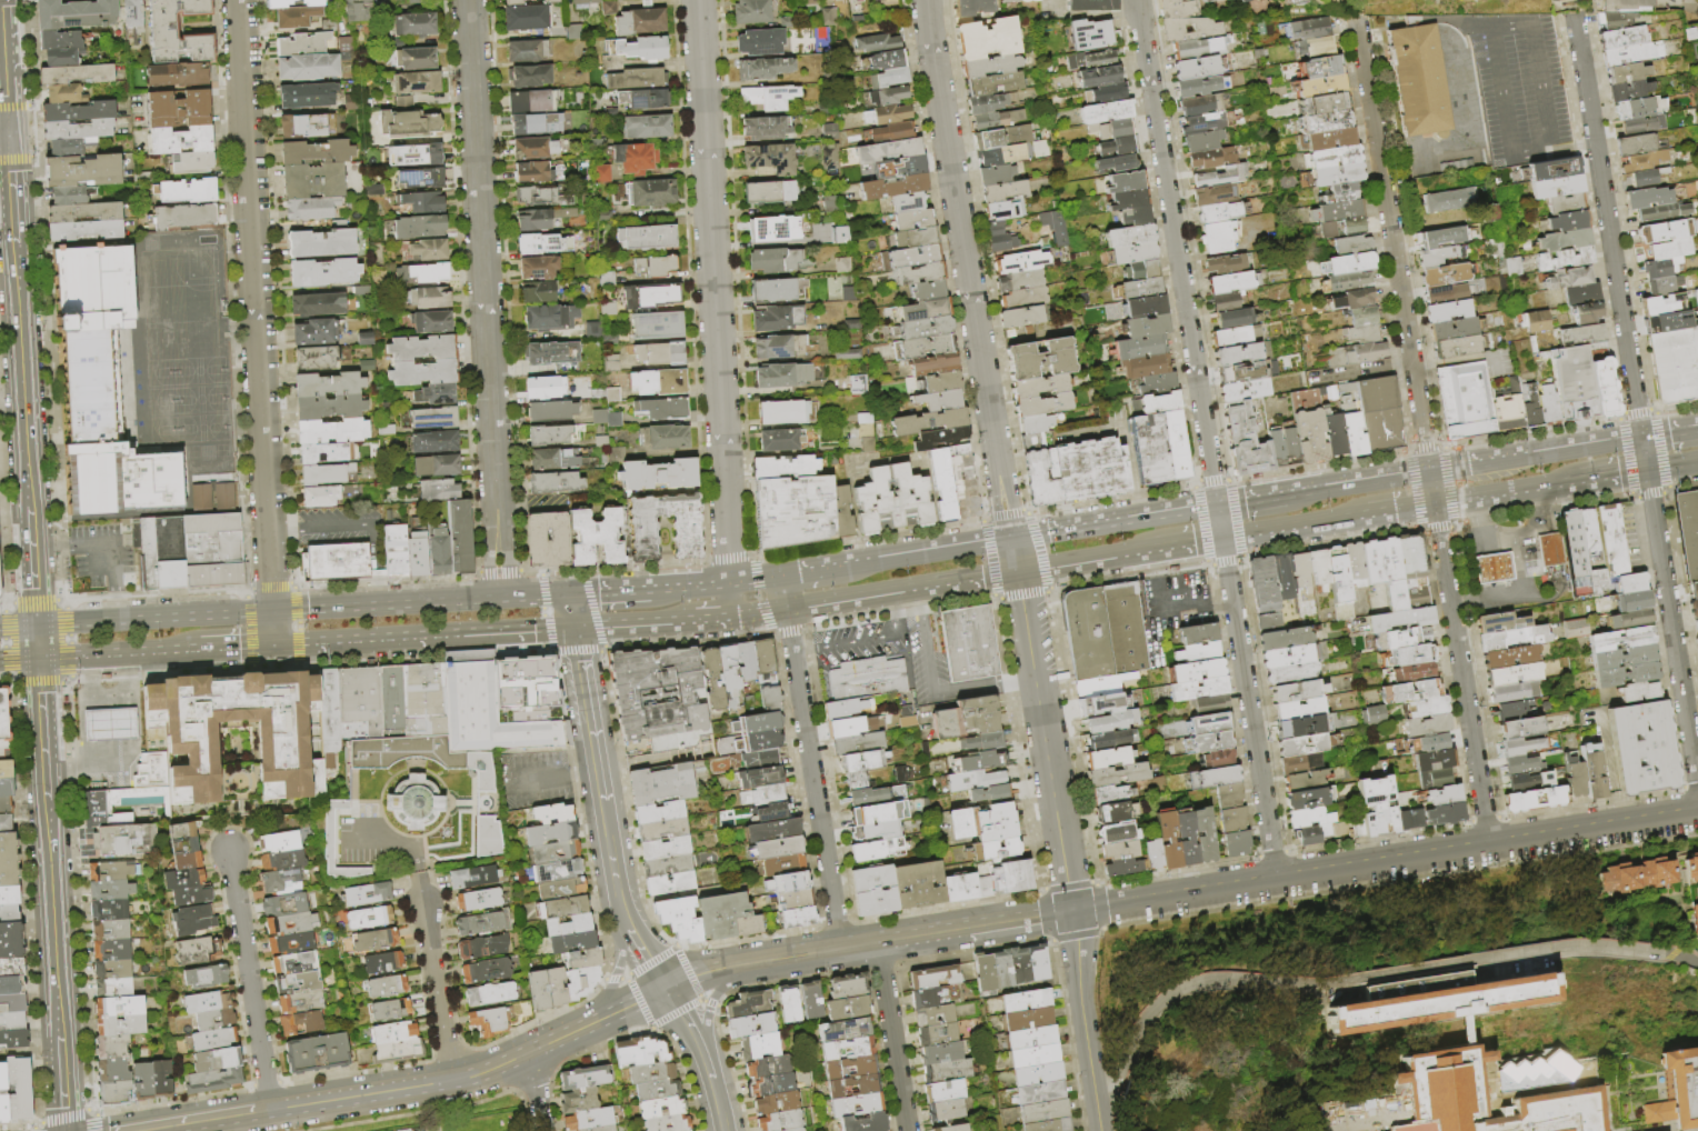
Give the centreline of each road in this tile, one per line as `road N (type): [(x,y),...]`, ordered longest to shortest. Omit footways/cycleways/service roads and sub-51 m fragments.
road 1 (residential): [(1136,0),(1276,879)]
road 2 (tertiary): [(1697,811),(1072,912)]
road 3 (residential): [(237,0),(272,612)]
road 4 (residential): [(468,0),(501,599)]
road 5 (residential): [(696,0),(729,584)]
road 6 (residential): [(926,0),(1010,539)]
road 7 (residential): [(1357,17),(1429,472)]
road 8 (residential): [(1574,13),(1641,438)]
road 9 (residential): [(1488,845),(1434,503)]
road 10 (tertiary): [(597,1021),(463,1079),(270,1110)]
road 11 (tertiary): [(1072,912),(741,964)]
road 12 (residential): [(1647,469),(1697,797)]
road 13 (residential): [(792,653),(840,949)]
road 14 (primary): [(274,643),(572,627)]
road 15 (primary): [(565,594),(272,612)]
road 16 (residential): [(229,850),(270,1110)]
road 17 (residential): [(1033,674),(1072,912)]
road 18 (tertiary): [(14,251),(28,491)]
road 19 (primary): [(272,612),(36,625)]
road 20 (tertiary): [(47,824),(59,1045)]
road 21 (residential): [(1072,912),(1100,1130)]
road 22 (primary): [(1217,507),(1010,539)]
road 23 (residential): [(877,943),(907,1130)]
road 24 (residential): [(421,902),(450,1081)]
road 25 (secondary): [(572,627),(602,801)]
road 26 (primary): [(1010,539),(843,567)]
road 27 (tertiary): [(38,658),(47,824)]
road 28 (primary): [(38,658),(190,649)]
road 29 (primary): [(1221,538),(1366,514)]
road 30 (primary): [(1434,503),(1578,480)]
road 31 (primary): [(1429,472),(1286,496)]
road 32 (primary): [(1016,571),(1153,549)]
road 33 (tertiary): [(1,0),(8,138)]
road 34 (primary): [(785,608),(911,588)]
road 35 (primary): [(572,627),(693,619)]

